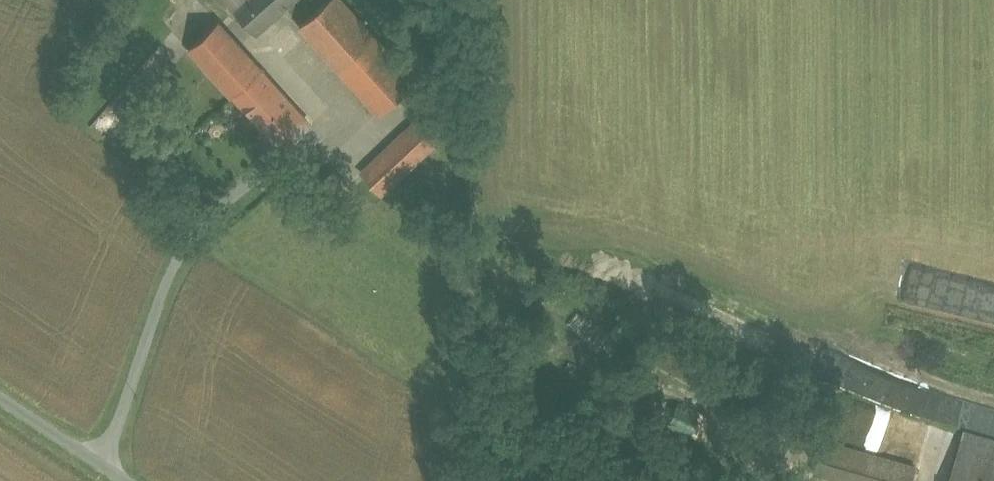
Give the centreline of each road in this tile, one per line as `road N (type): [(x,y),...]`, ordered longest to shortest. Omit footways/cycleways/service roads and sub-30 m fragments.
road 1 (unclassified): [(0,401),(117,480)]

